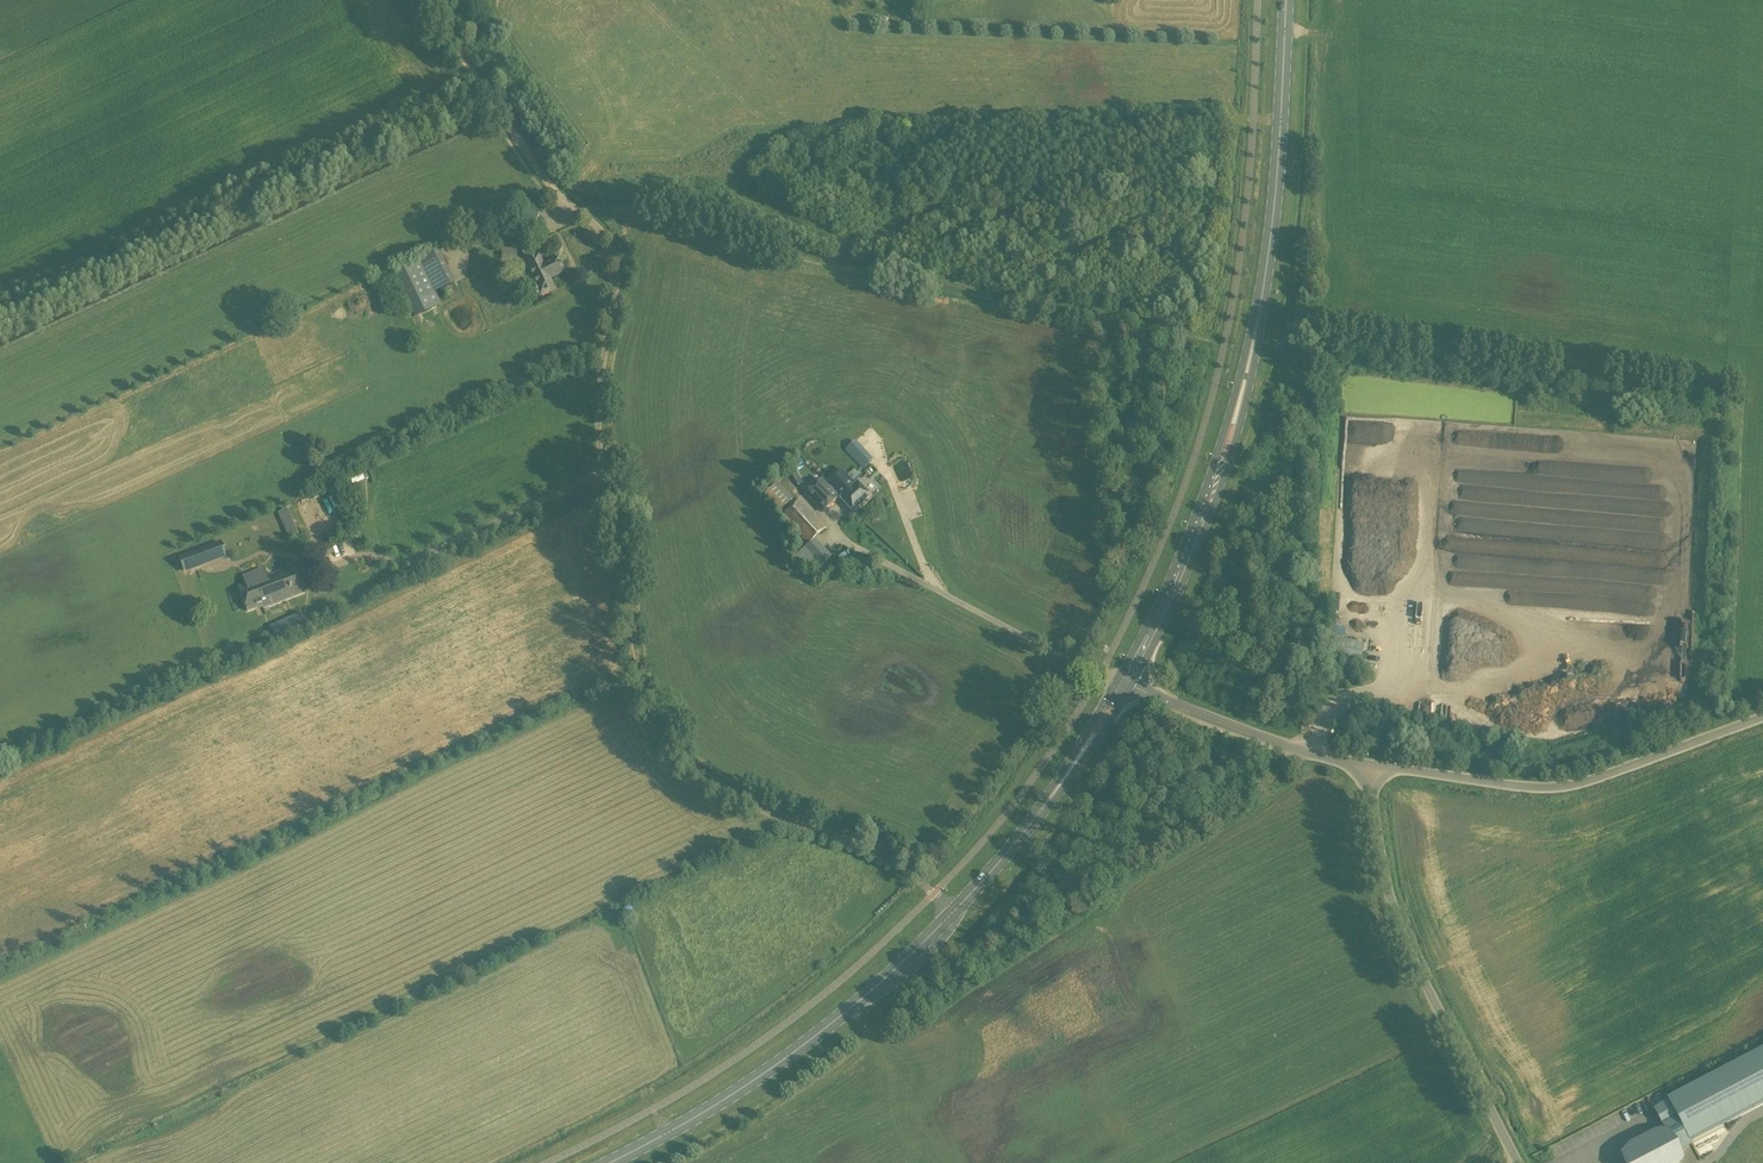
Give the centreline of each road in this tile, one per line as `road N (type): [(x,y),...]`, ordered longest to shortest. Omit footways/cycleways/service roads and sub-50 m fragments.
road 1 (unclassified): [(954,912),(882,854),(719,790),(662,736),(633,661),(601,455),(615,252),(562,199)]
road 2 (primary): [(1126,681),(1227,447),(1259,323),(1274,221),(1287,0)]
road 3 (unclassified): [(1525,1162),(1391,902),(1371,764)]
road 4 (primary): [(612,1162),(720,1105),(820,1034),(954,912)]
road 5 (unclassified): [(1371,764),(1563,785),(1762,715)]
road 6 (primary): [(954,912),(1053,794),(1126,681)]
road 7 (unclassified): [(1371,764),(1308,750),(1126,681)]
road 8 (unclassified): [(424,0),(562,199)]

